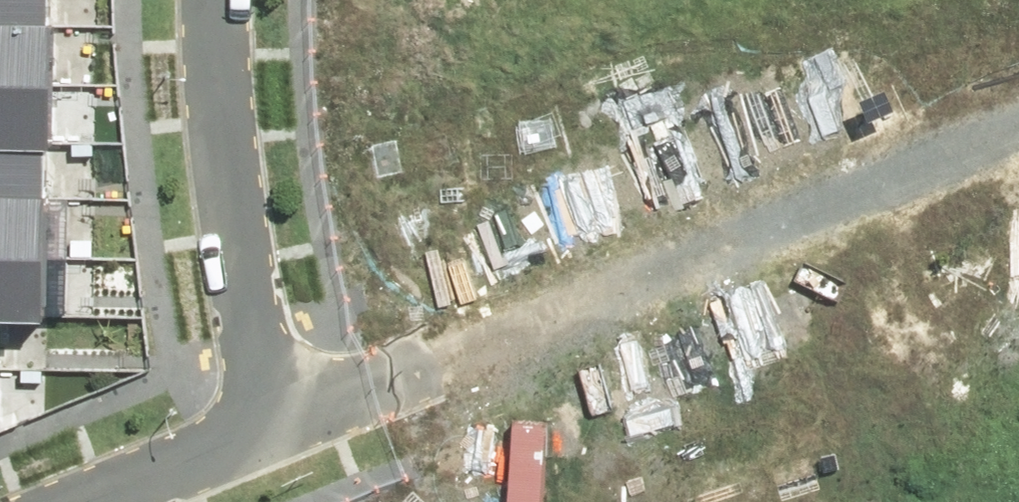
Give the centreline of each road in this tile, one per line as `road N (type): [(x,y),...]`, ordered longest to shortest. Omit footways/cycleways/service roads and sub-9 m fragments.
road 1 (residential): [(268,420),(986,126)]
road 2 (residential): [(198,0),(205,177),(268,420)]
road 3 (residential): [(268,420),(60,501)]
road 4 (residential): [(935,0),(986,126)]

